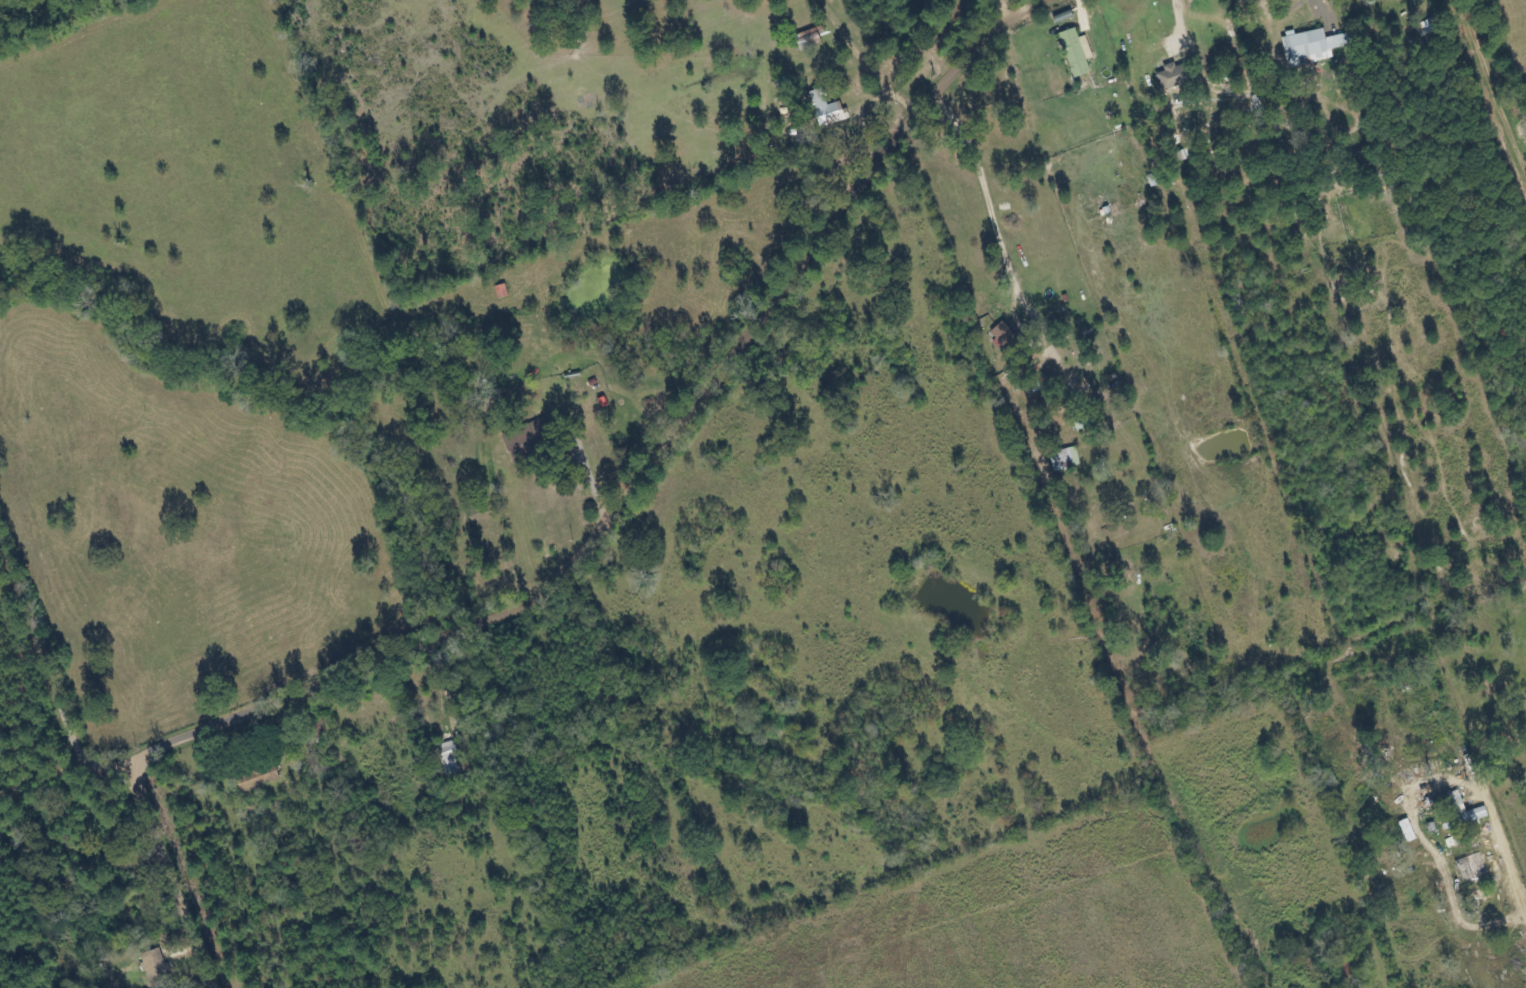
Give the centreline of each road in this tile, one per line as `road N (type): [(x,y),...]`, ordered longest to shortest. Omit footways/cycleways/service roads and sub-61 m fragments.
road 1 (residential): [(133,759),(188,731),(519,608),(553,585),(923,103),(994,24),(1035,0)]
road 2 (residential): [(133,759),(97,766),(66,734),(0,542)]
road 3 (residential): [(207,987),(136,793),(133,759)]

